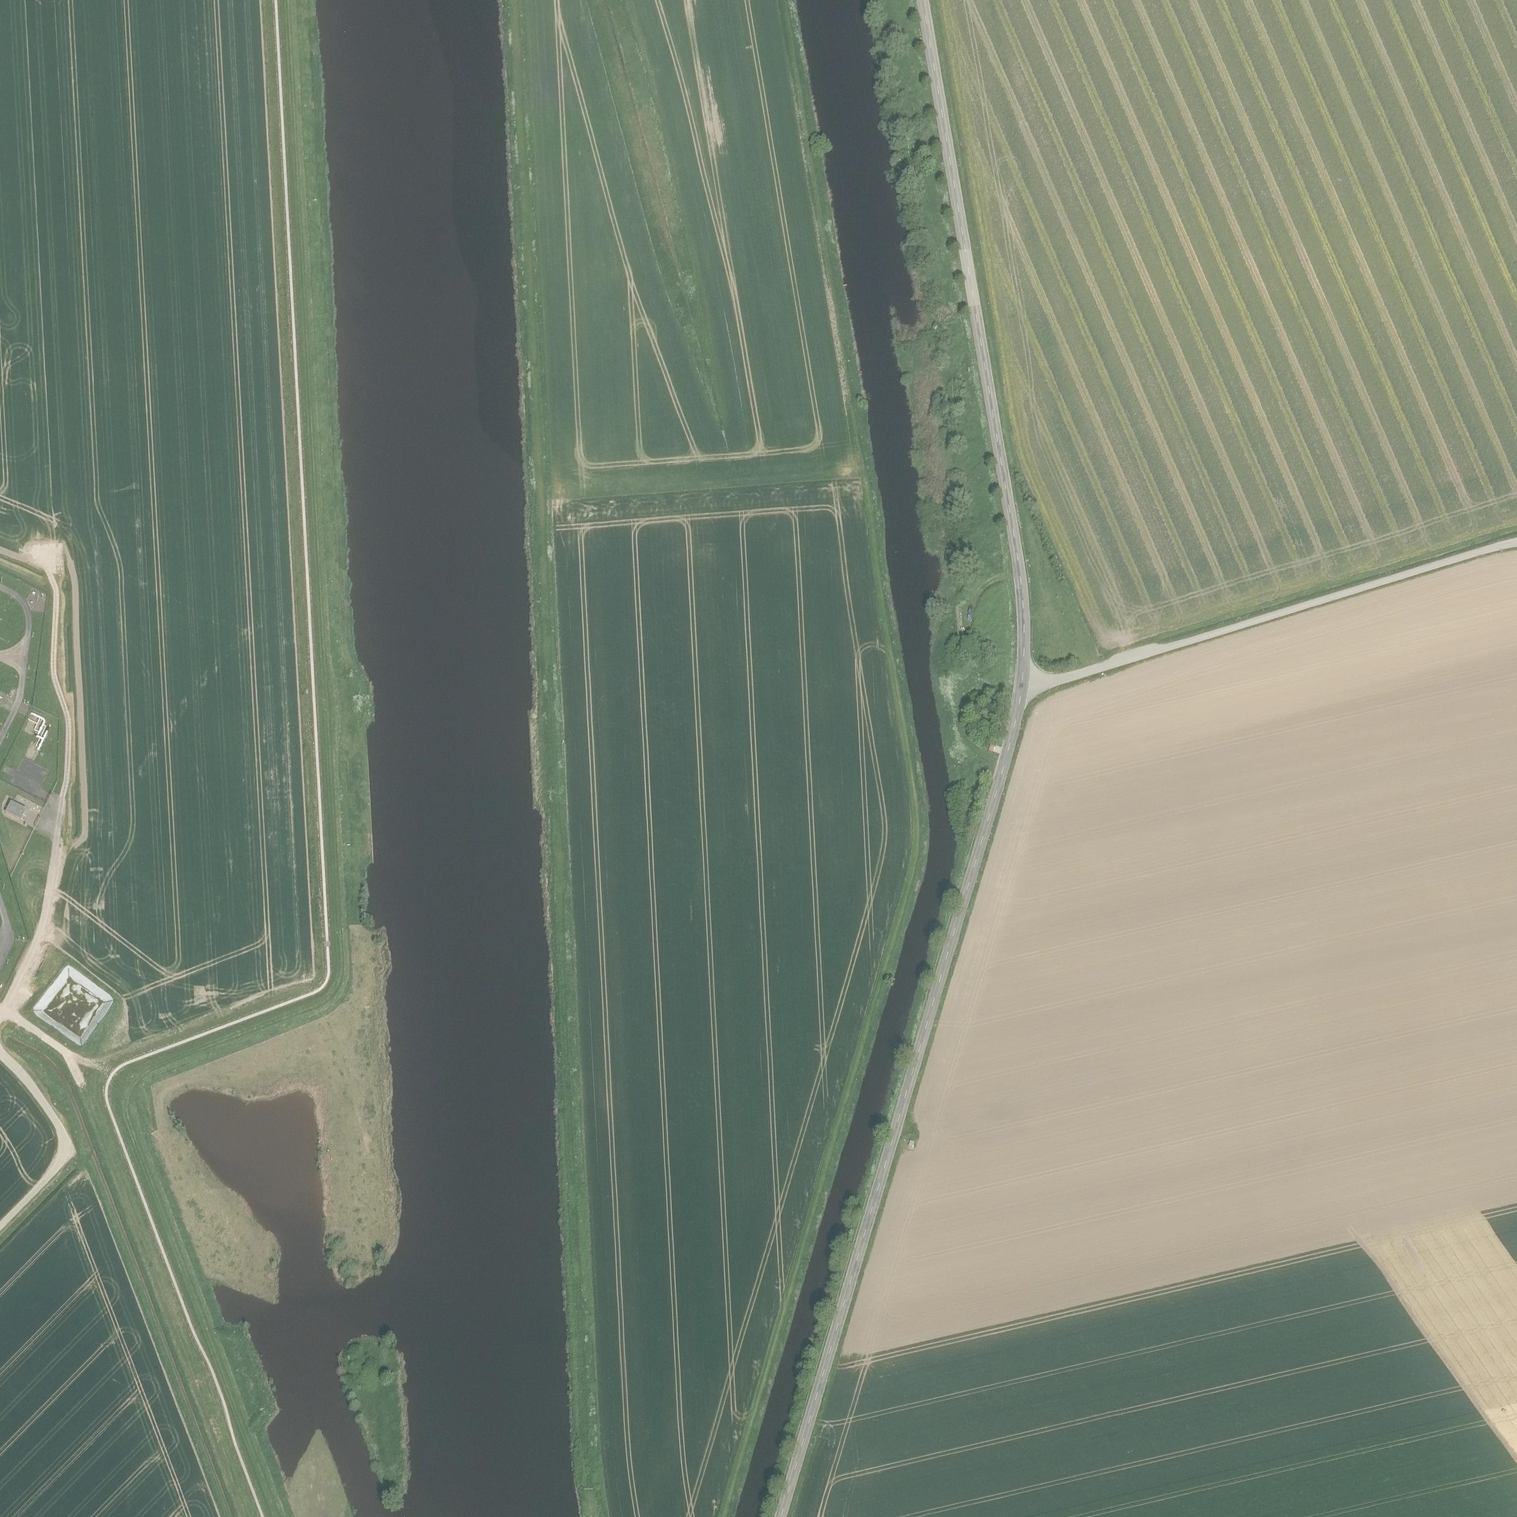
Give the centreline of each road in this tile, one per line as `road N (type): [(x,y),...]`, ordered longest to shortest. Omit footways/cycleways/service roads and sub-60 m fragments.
road 1 (tertiary): [(1022,683),(1009,750),(781,1516)]
road 2 (tertiary): [(923,0),(1019,561),(1022,683)]
road 3 (unclassified): [(1516,542),(1077,674),(1022,683)]
road 4 (track): [(47,567),(56,590),(53,673),(68,724),(62,804)]
road 5 (unclassified): [(0,1227),(67,1148),(34,1089),(0,1051)]

